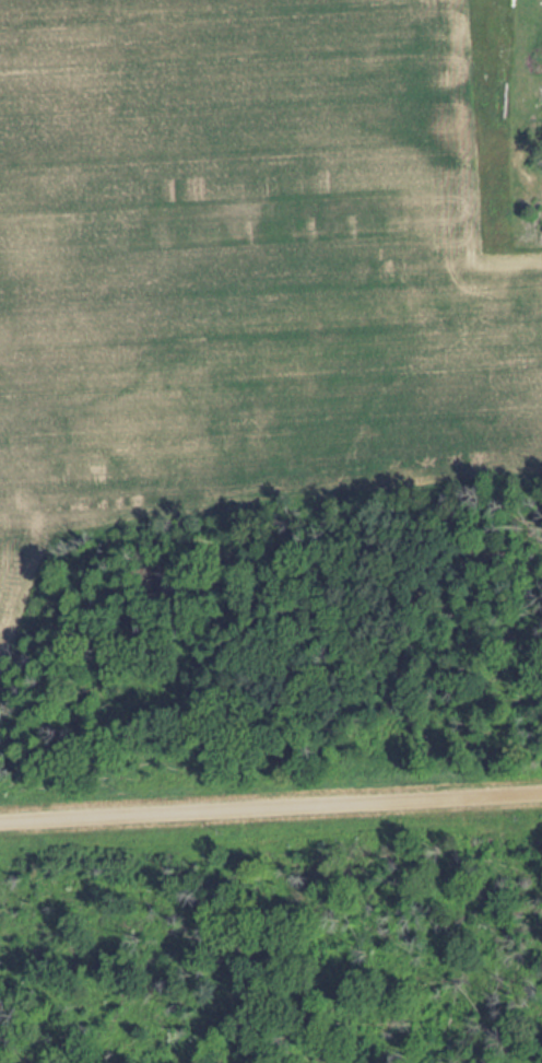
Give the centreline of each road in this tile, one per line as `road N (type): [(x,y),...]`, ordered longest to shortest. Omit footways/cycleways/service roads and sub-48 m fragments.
road 1 (residential): [(0,820),(541,790)]

